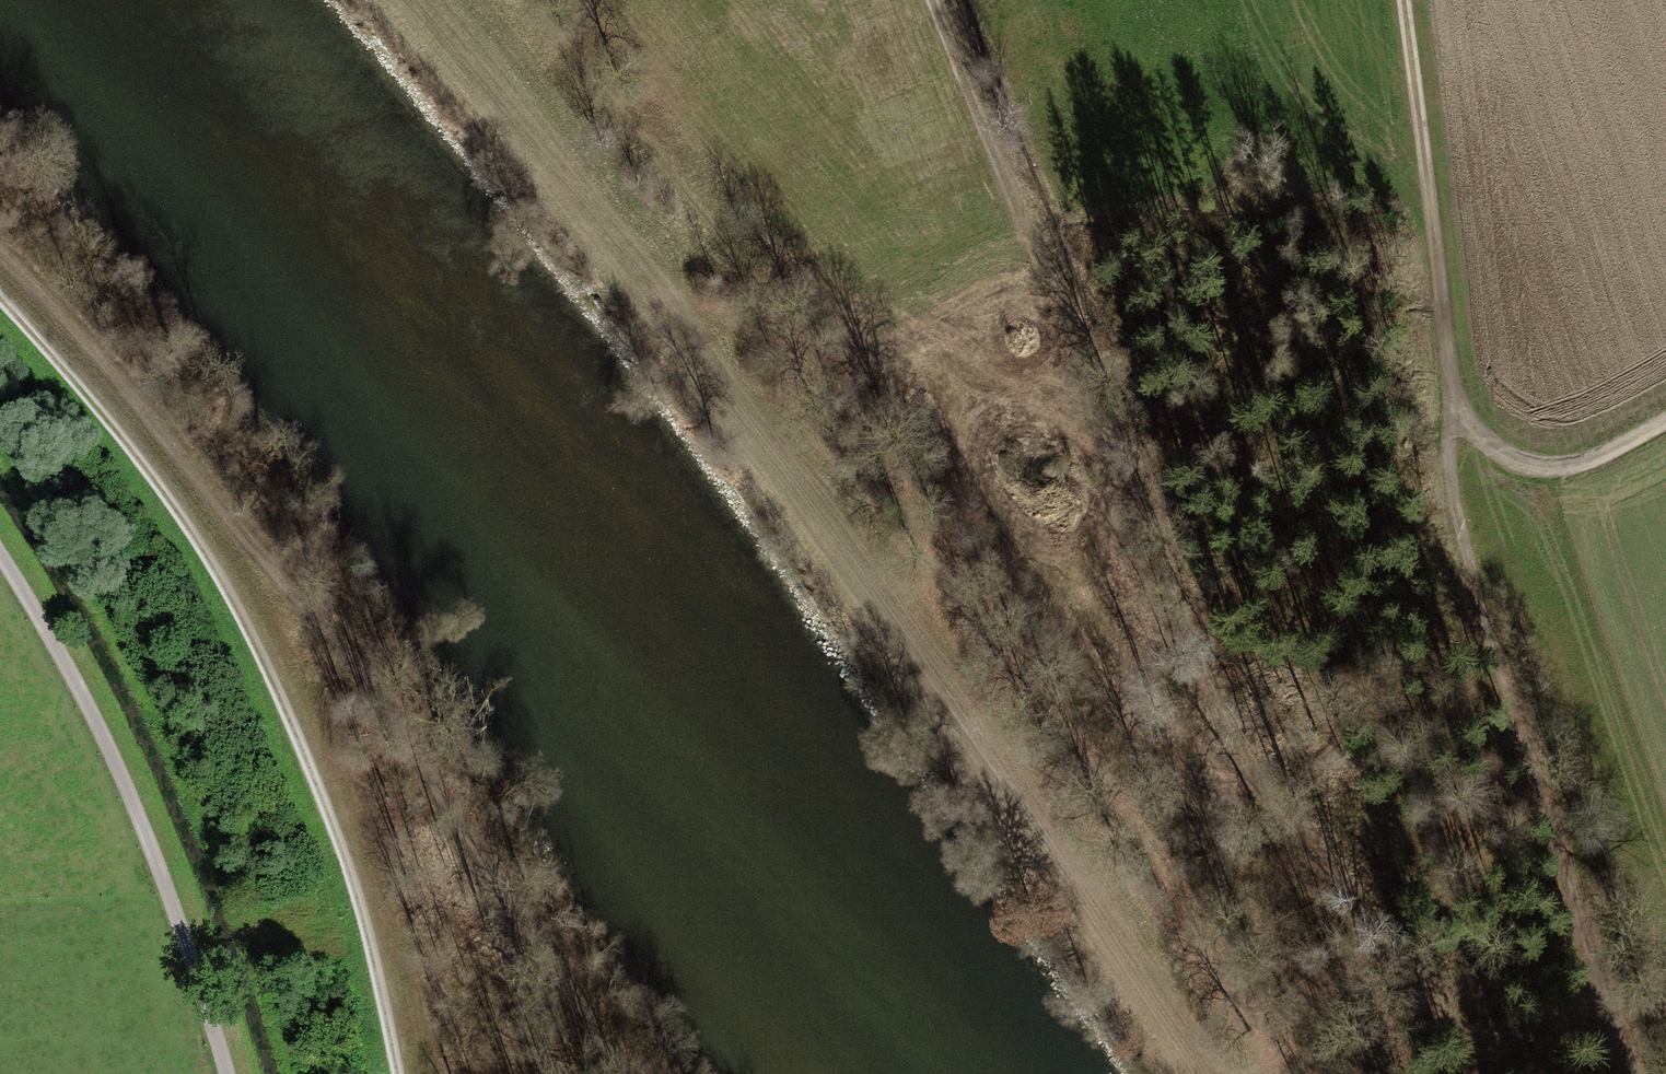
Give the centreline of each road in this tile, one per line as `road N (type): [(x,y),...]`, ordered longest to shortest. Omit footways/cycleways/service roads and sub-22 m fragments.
road 1 (track): [(393,0),(537,158),(1180,1073)]
road 2 (track): [(937,0),(1220,709),(1323,876),(1455,1033),(1494,1047),(1596,1002)]
road 3 (track): [(1622,1073),(1511,769),(1430,409),(1392,0)]
road 4 (track): [(0,249),(166,428),(288,584),(633,1073)]
road 5 (track): [(0,306),(126,441),(223,578),(297,729),(363,906),(397,1073)]
road 6 (track): [(224,1073),(206,998),(108,742),(0,547)]
road 7 (track): [(1430,409),(1531,460),(1611,454),(1665,423)]

